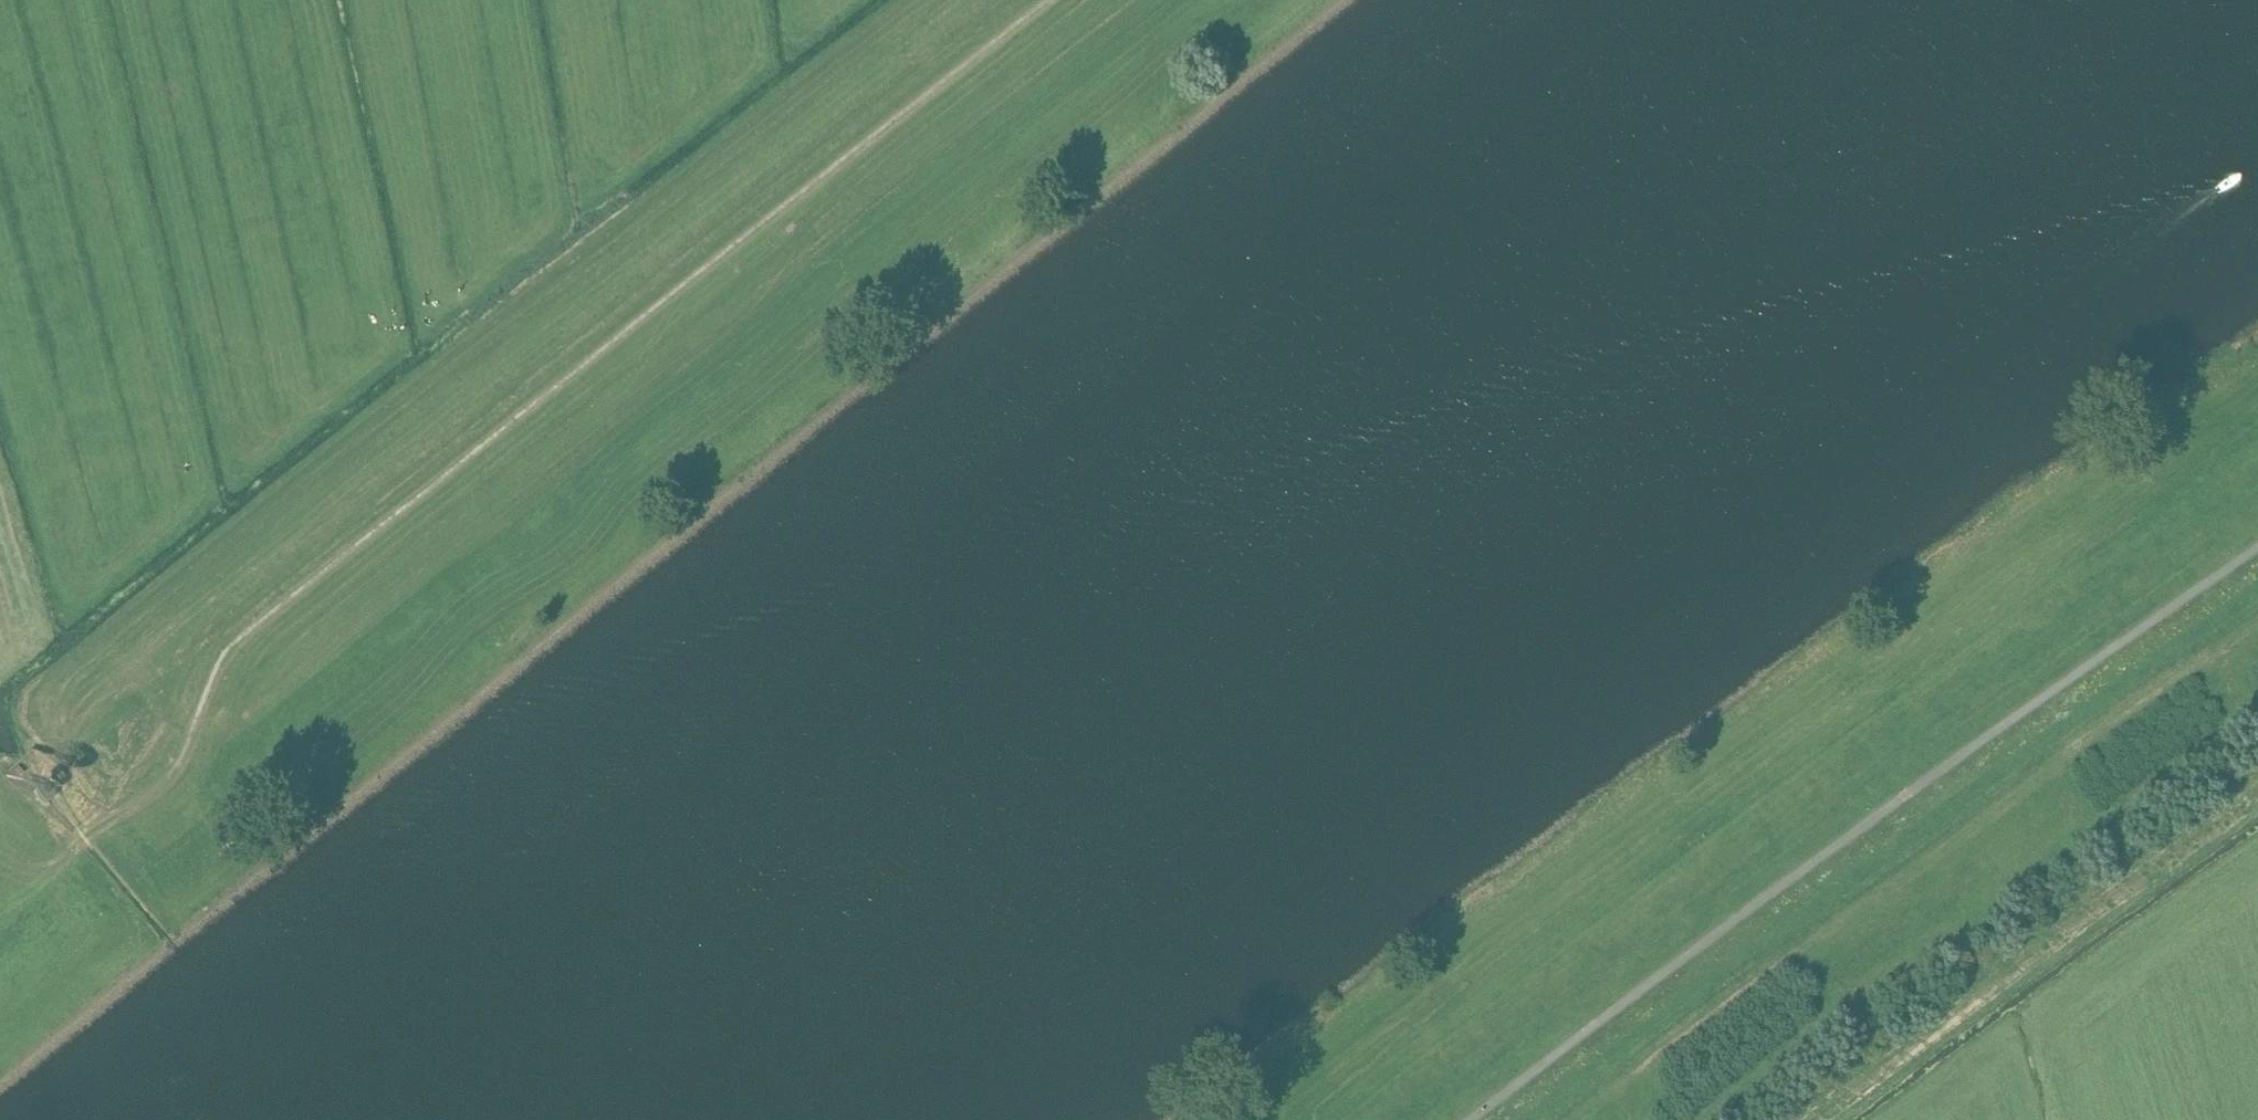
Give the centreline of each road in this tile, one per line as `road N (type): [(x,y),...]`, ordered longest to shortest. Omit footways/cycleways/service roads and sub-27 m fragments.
road 1 (track): [(1817,1119),(2257,792)]

